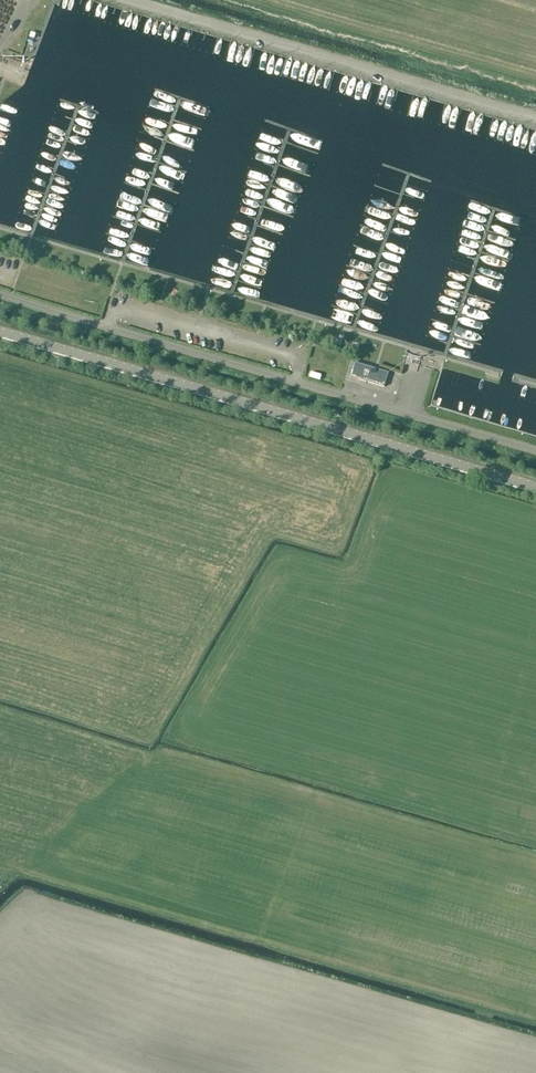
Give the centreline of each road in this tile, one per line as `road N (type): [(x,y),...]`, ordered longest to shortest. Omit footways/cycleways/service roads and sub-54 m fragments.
road 1 (tertiary): [(535,488),(0,336)]

